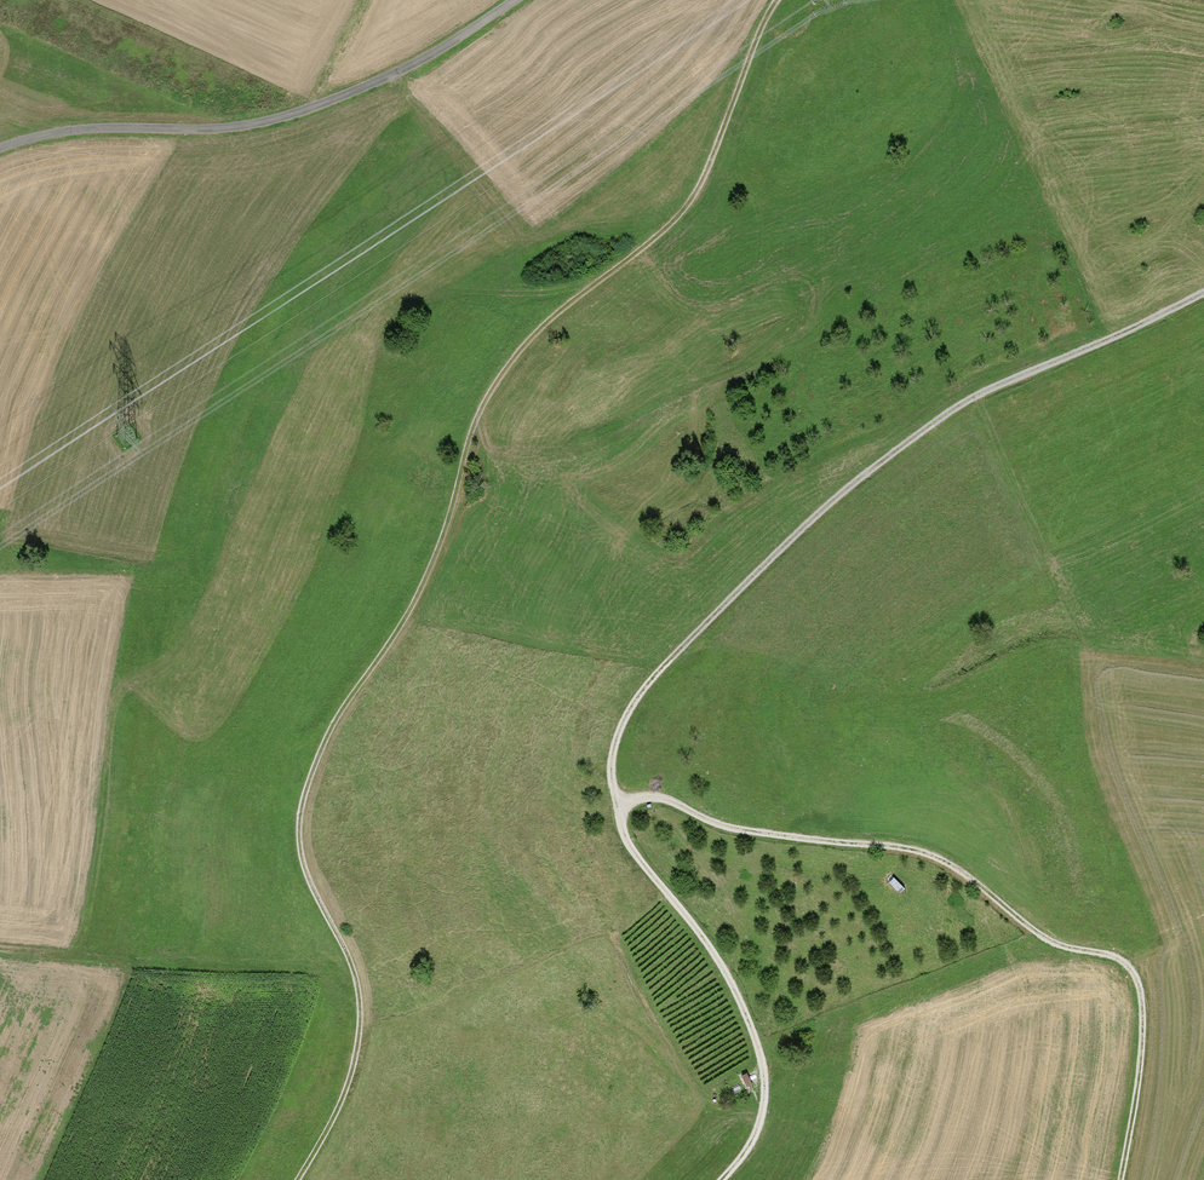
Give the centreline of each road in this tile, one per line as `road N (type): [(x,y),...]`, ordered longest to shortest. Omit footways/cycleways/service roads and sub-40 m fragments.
road 1 (track): [(780,0),(696,191),(672,222),(553,315),(492,389),(416,596),(322,746),(297,843),(357,990),(358,1033),(337,1107),(292,1179)]
road 2 (track): [(721,1179),(750,1139),(767,1092),(760,1053),(712,950),(624,838),(621,807),(636,800),(655,798),(737,830),(928,854),(1054,943),(1113,956),(1134,984),(1139,1018),(1117,1179)]
road 3 (track): [(1203,292),(936,421),(826,508),(640,693),(612,763),(621,807)]
road 4 (track): [(0,146),(65,130),(219,127),(283,117),(415,62),(515,0)]
road 5 (track): [(0,948),(63,950),(92,905),(127,650)]

